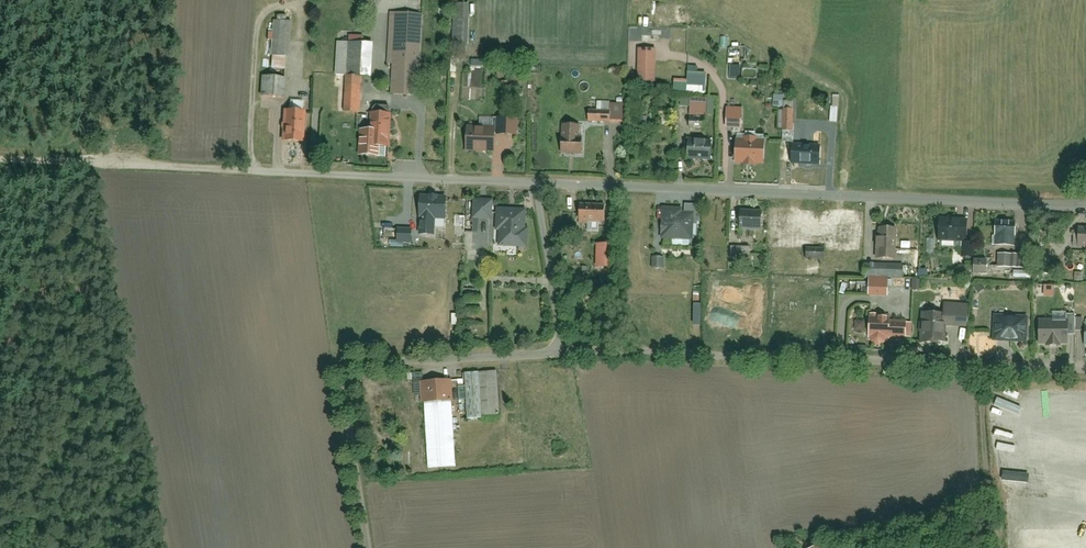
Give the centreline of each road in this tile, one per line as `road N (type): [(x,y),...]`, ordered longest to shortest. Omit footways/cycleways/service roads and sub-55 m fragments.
road 1 (residential): [(1085,207),(540,184)]
road 2 (residential): [(1085,374),(562,350)]
road 3 (residential): [(562,350),(373,363),(349,375),(370,547)]
road 4 (residential): [(540,184),(219,171)]
road 5 (track): [(219,171),(0,153)]
road 6 (residential): [(540,184),(562,350)]
road 7 (track): [(983,369),(990,533)]
road 8 (track): [(93,0),(79,157)]

